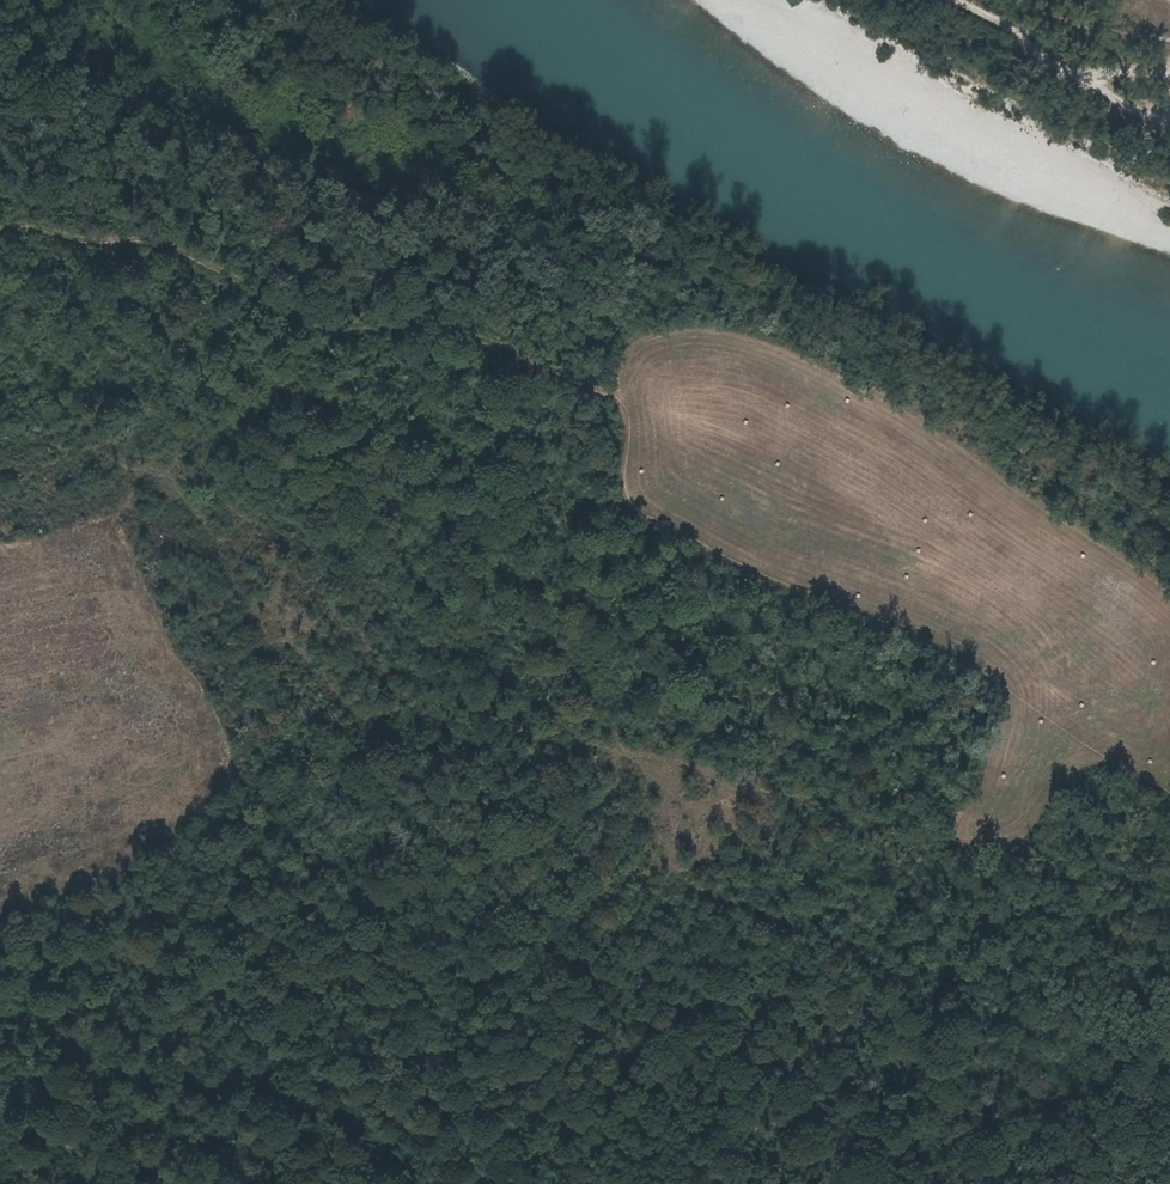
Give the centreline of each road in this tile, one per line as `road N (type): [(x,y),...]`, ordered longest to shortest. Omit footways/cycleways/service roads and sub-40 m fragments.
road 1 (track): [(0,228),(42,222),(68,234),(149,239),(320,324),(467,327),(612,396),(630,426),(625,484),(636,508),(764,575),(957,656),(1169,795)]
road 2 (track): [(957,0),(1082,77),(1169,77)]

